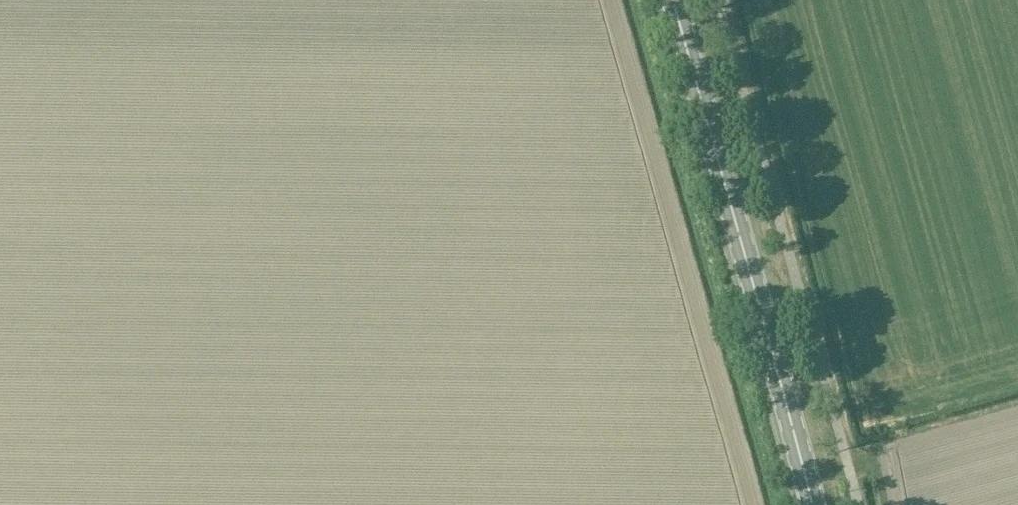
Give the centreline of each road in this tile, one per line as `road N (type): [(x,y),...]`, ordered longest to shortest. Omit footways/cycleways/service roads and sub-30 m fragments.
road 1 (secondary): [(813,504),(673,0)]

